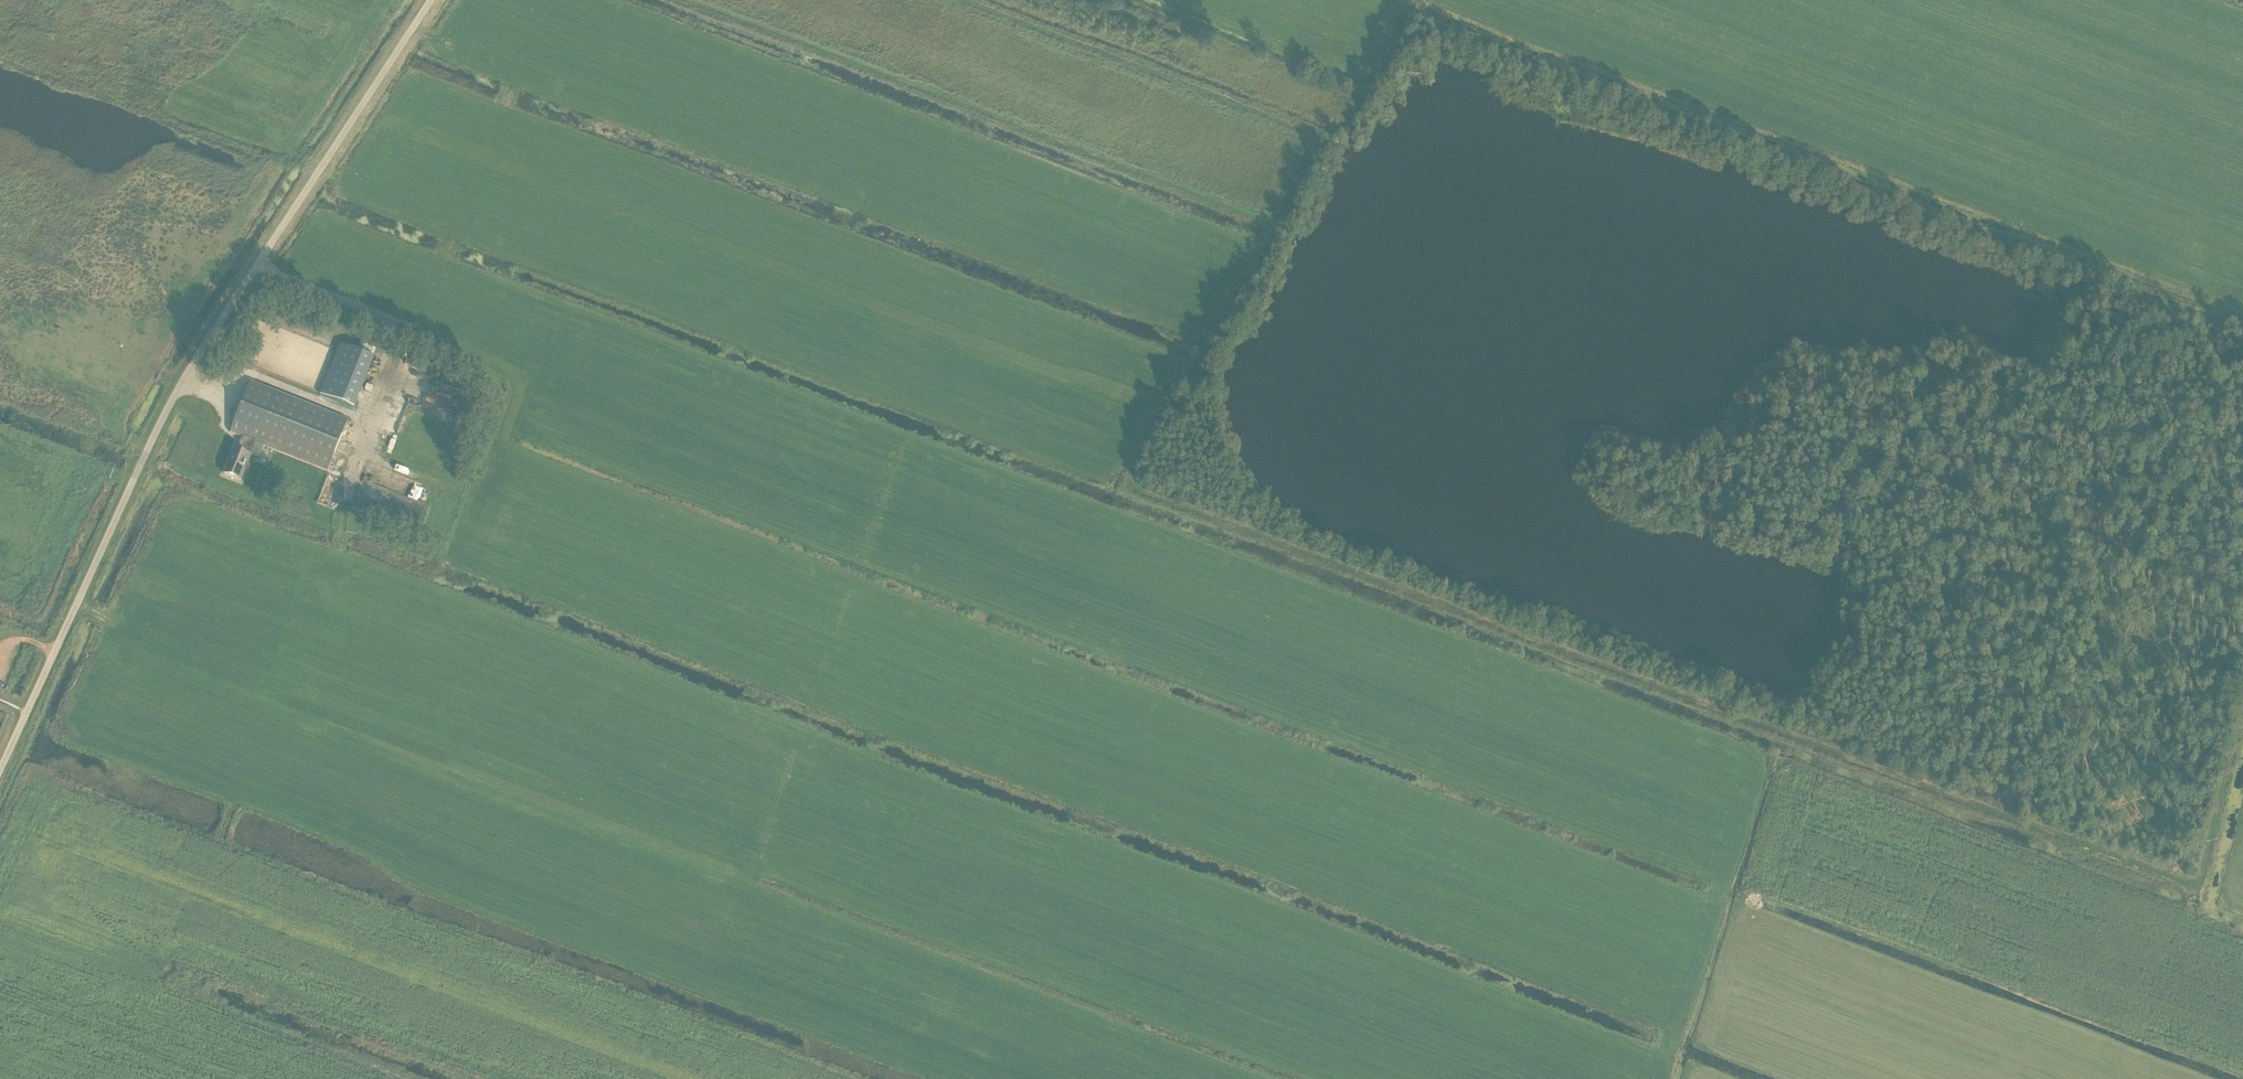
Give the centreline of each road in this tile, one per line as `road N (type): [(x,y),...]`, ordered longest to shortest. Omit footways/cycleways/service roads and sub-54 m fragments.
road 1 (unclassified): [(0,770),(166,408),(432,0)]

